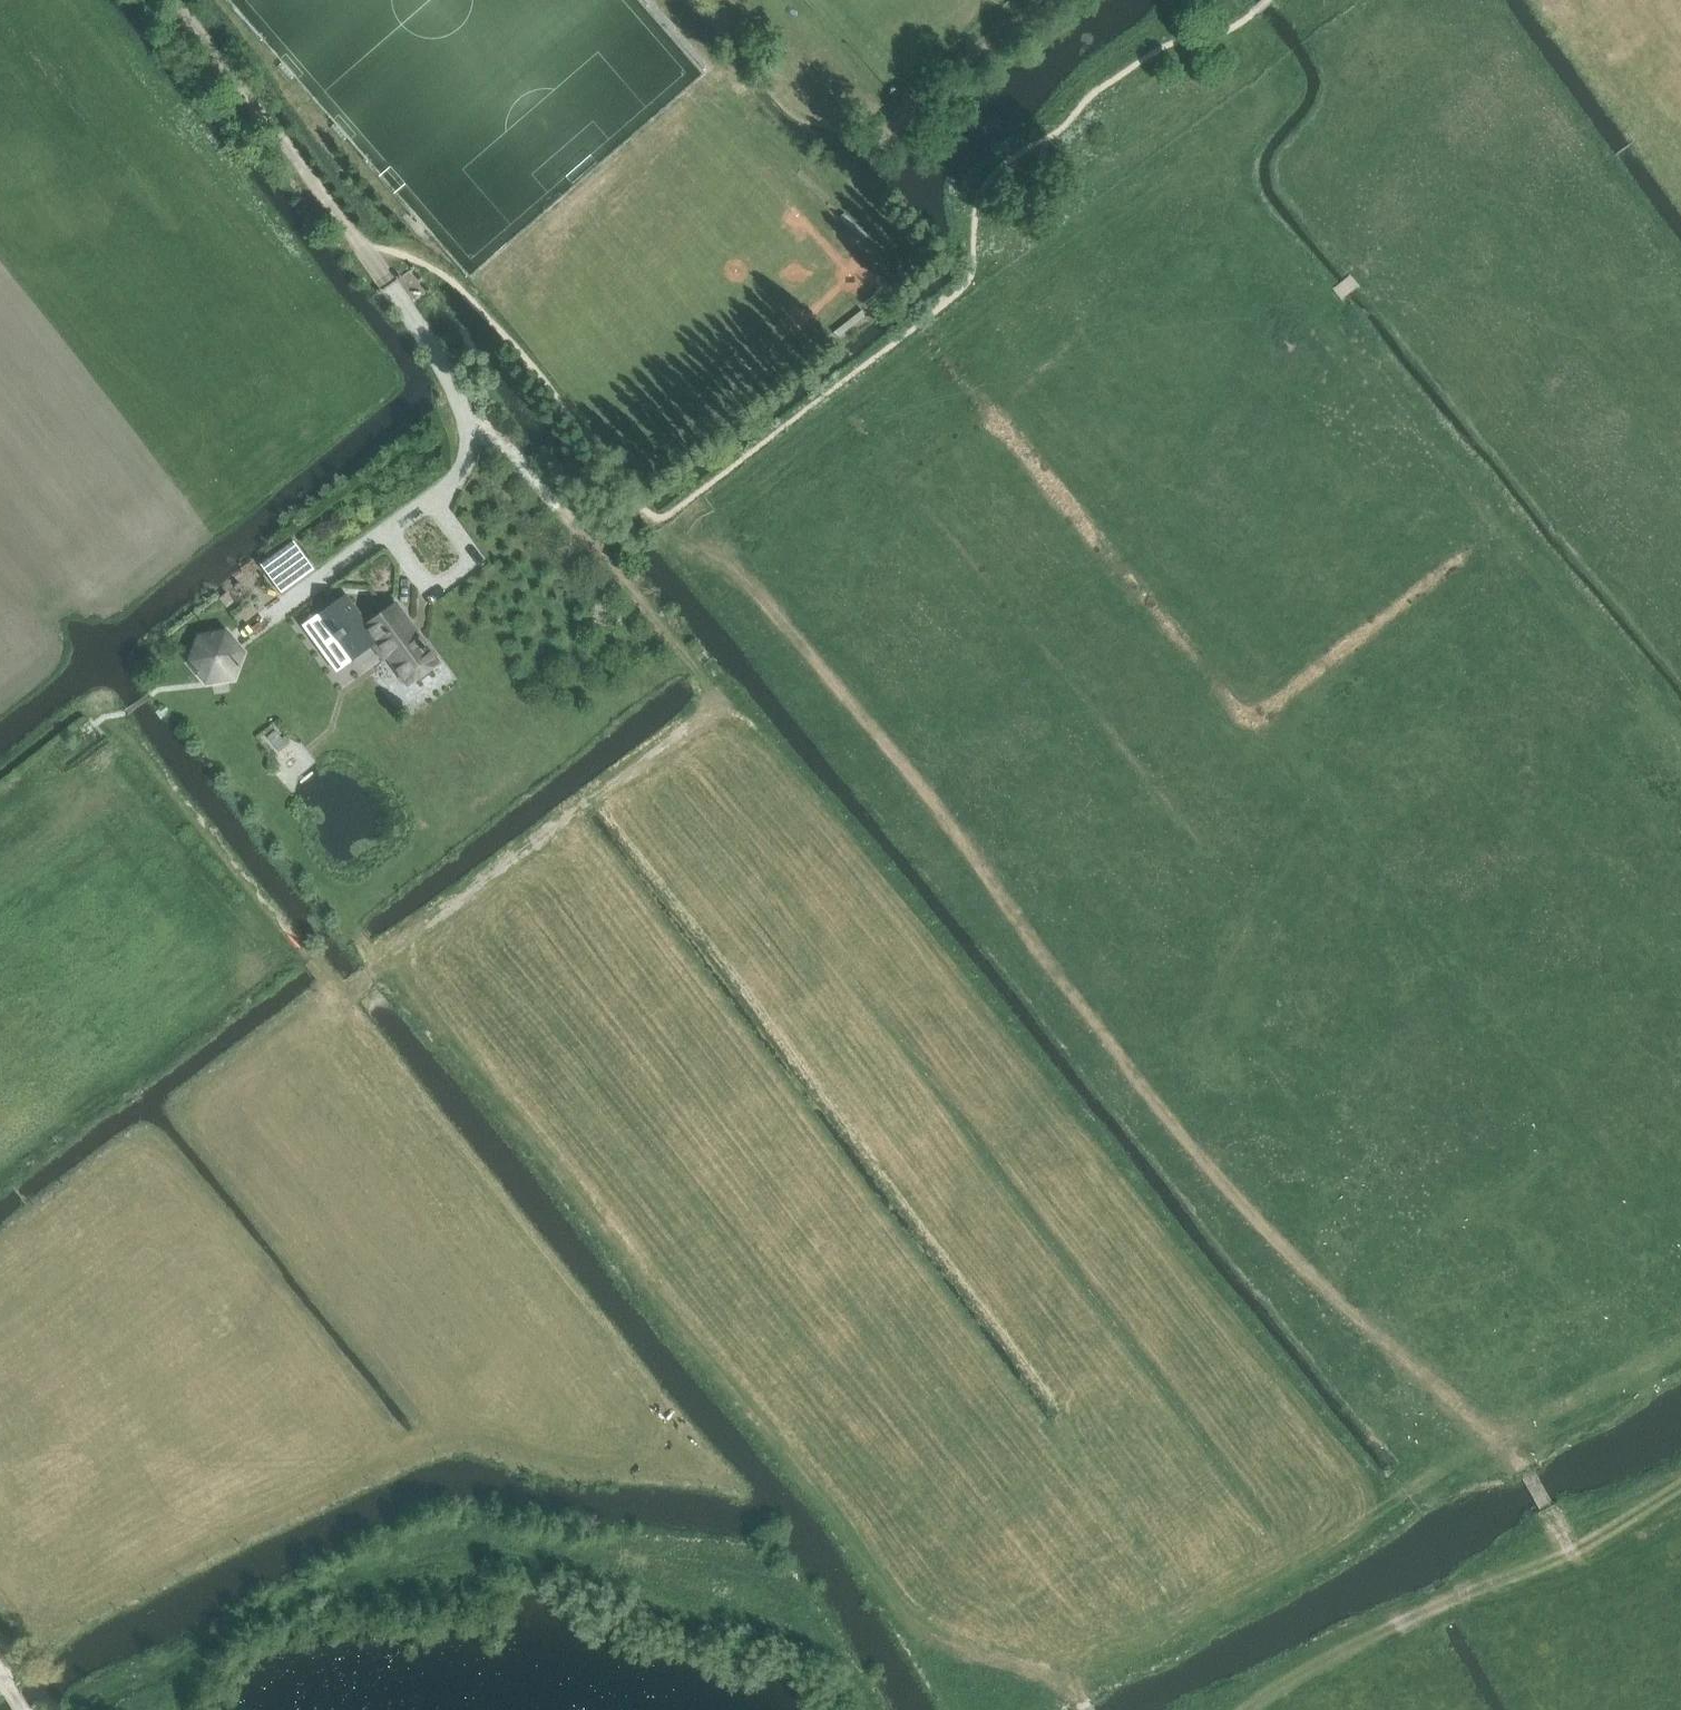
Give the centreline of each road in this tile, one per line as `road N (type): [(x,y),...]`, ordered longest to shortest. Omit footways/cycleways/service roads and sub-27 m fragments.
road 1 (track): [(668,516),(1420,1398),(1513,1447),(1572,1560)]
road 2 (track): [(1680,1491),(1572,1560),(1408,1617),(1237,1709)]
road 3 (track): [(926,1643),(1006,1667),(1064,1669),(1086,1709)]

